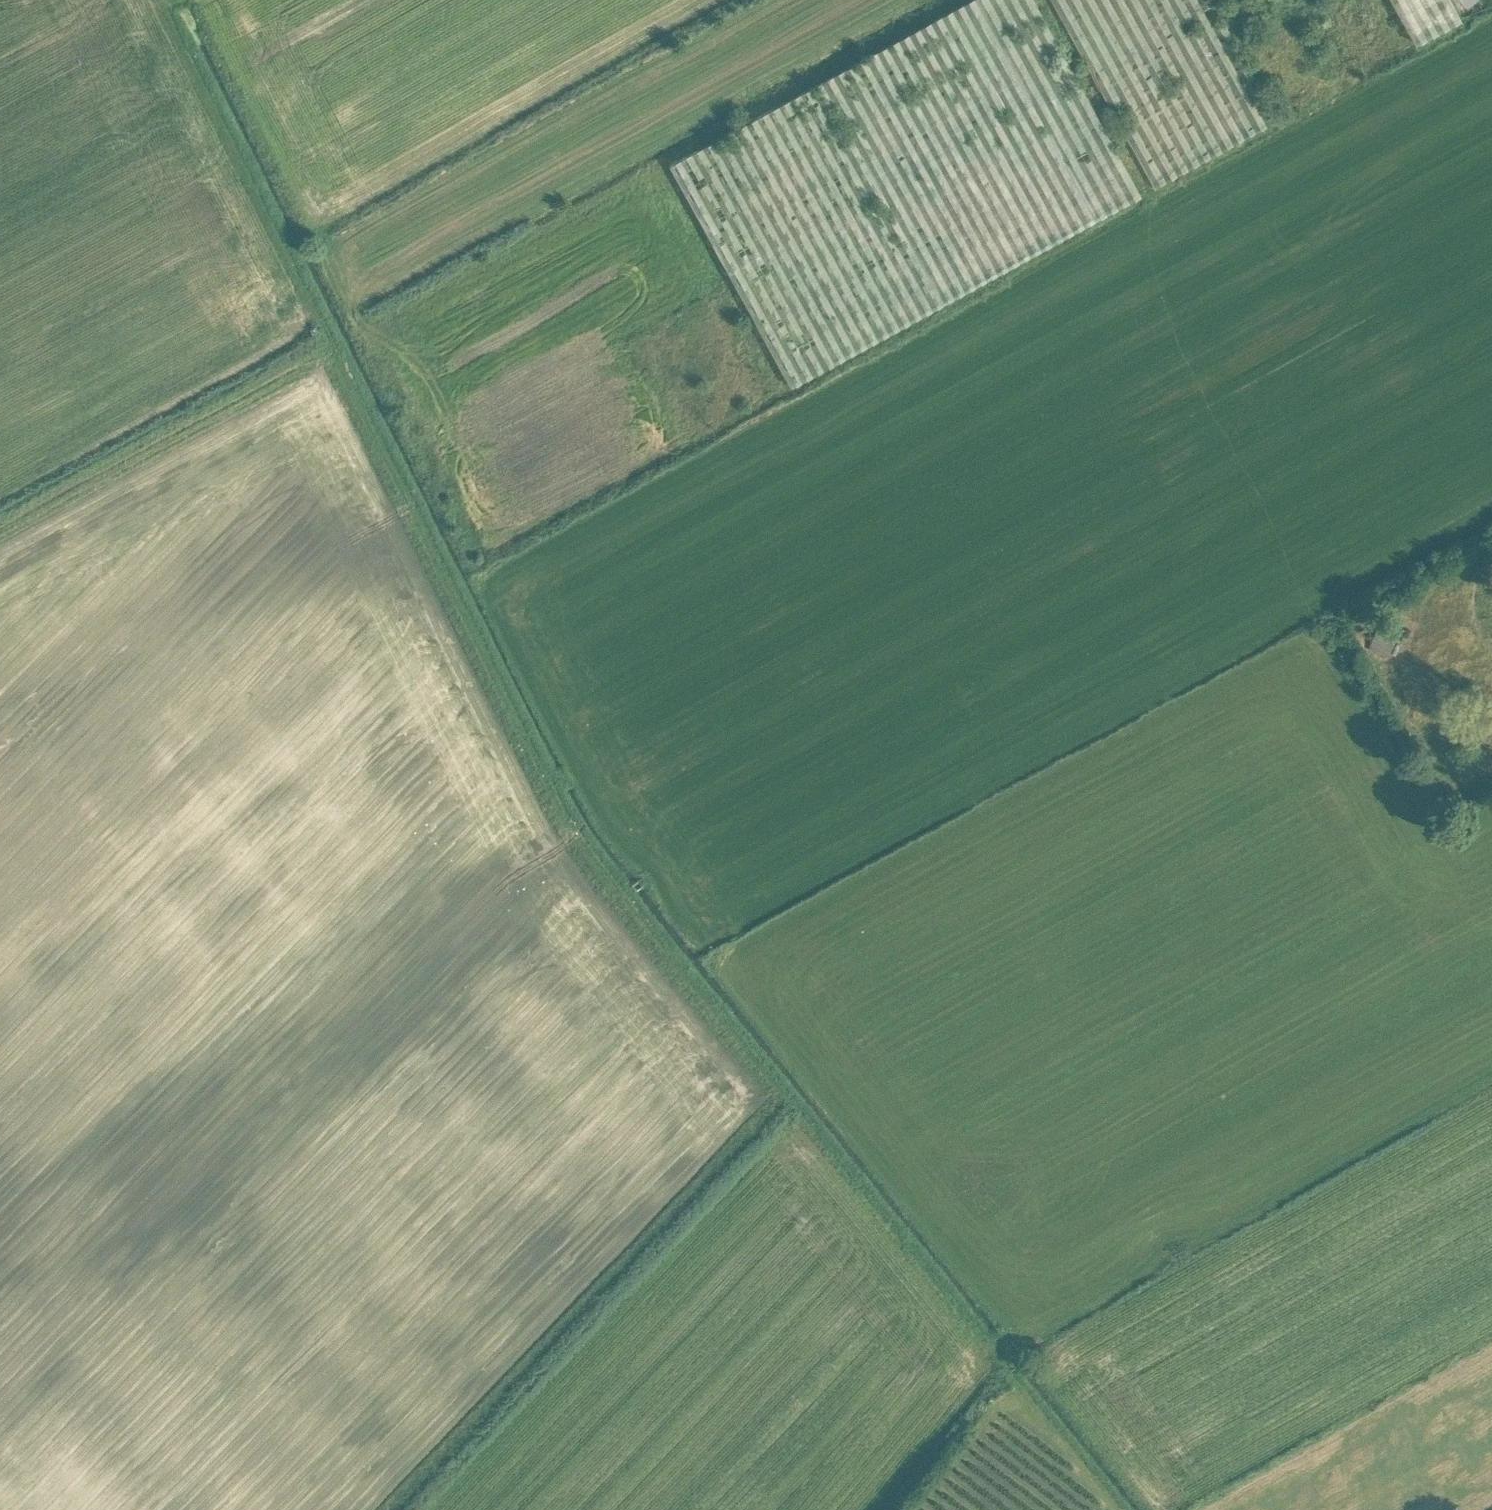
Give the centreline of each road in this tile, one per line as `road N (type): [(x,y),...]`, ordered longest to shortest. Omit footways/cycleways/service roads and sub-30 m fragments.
road 1 (track): [(563,804),(174,0)]

